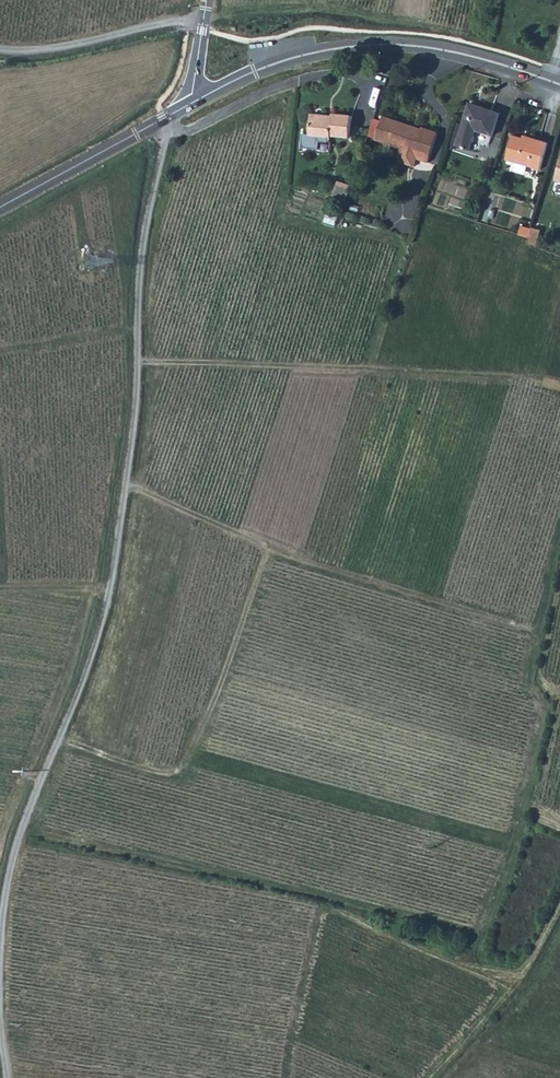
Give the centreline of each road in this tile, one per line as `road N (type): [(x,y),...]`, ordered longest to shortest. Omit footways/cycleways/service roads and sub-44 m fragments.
road 1 (track): [(9,1077),(6,890),(21,831),(112,597),(138,411),(144,239),(164,142)]
road 2 (track): [(129,480),(275,546),(533,634),(526,678),(559,691)]
road 3 (tertiary): [(190,105),(249,72),(353,44),(437,48),(559,82)]
road 4 (tertiary): [(0,208),(190,105)]
road 5 (track): [(0,49),(84,43),(204,13)]
road 6 (track): [(559,923),(548,958),(497,1038),(559,1066)]
road 7 (track): [(0,234),(164,142)]

